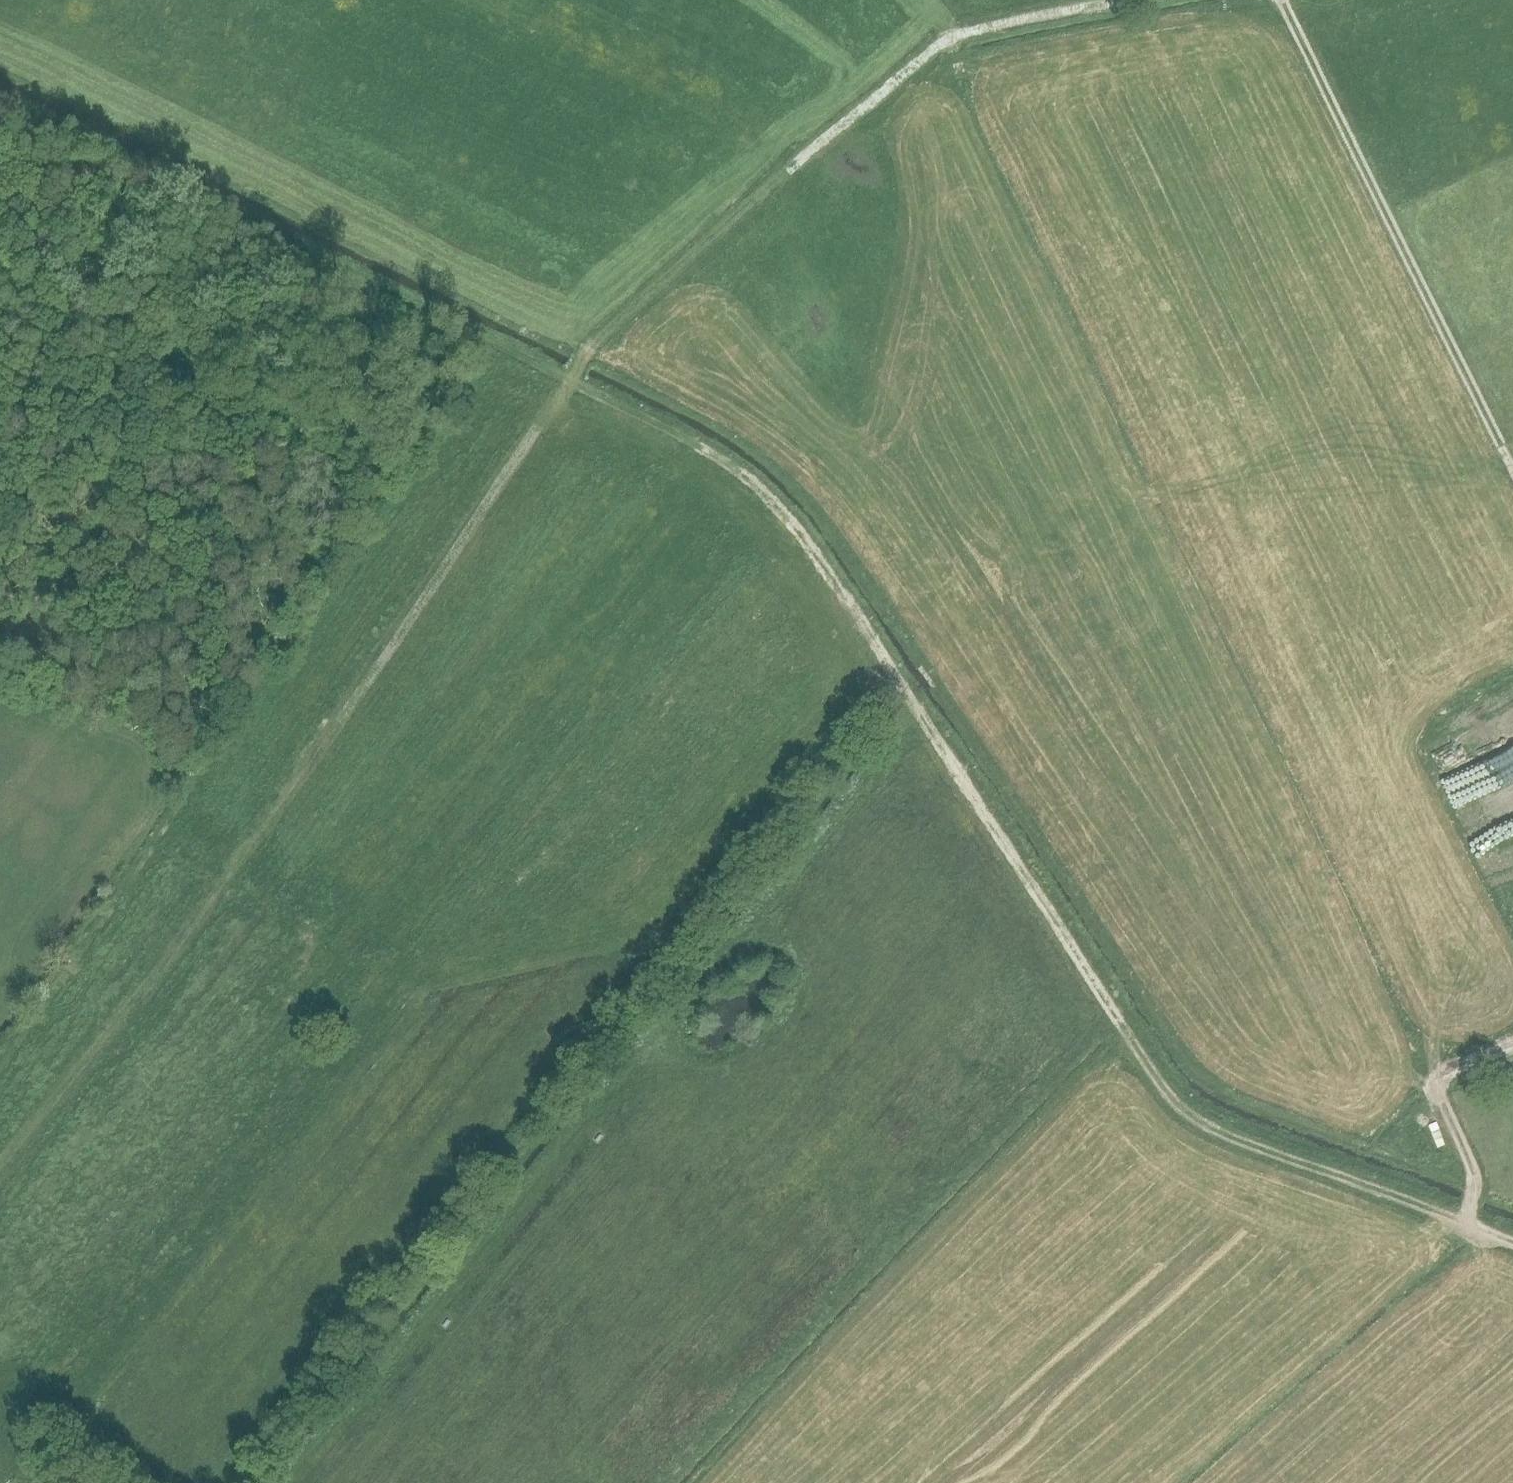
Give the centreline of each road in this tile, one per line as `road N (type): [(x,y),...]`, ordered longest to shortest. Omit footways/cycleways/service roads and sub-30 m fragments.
road 1 (track): [(1117,0),(985,26),(923,55),(637,300),(569,378)]

